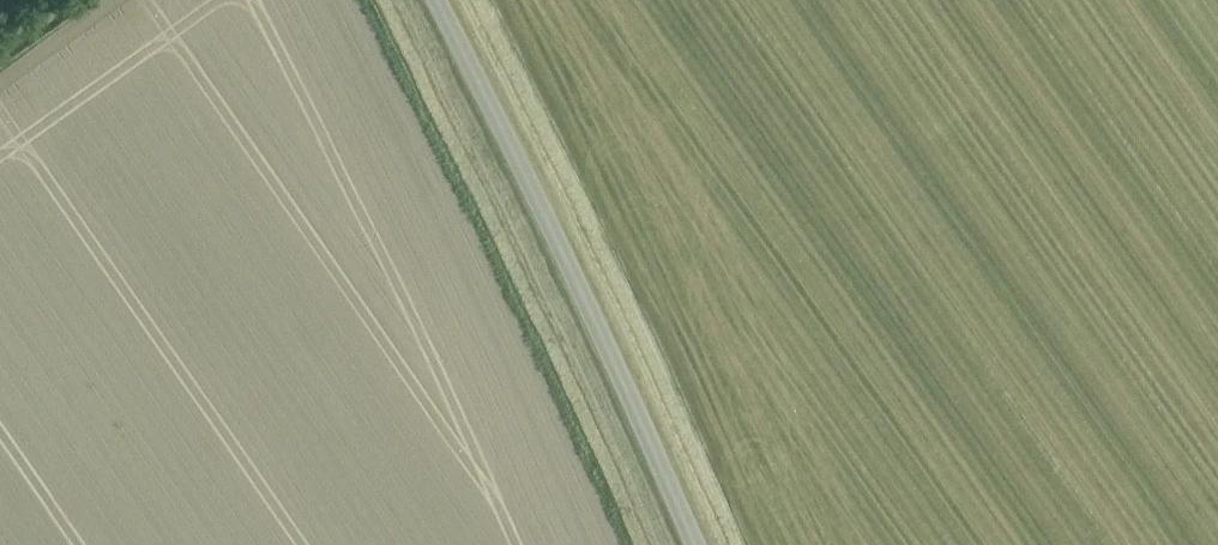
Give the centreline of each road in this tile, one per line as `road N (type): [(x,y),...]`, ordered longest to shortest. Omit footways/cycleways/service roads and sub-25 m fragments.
road 1 (tertiary): [(697,544),(439,0)]

